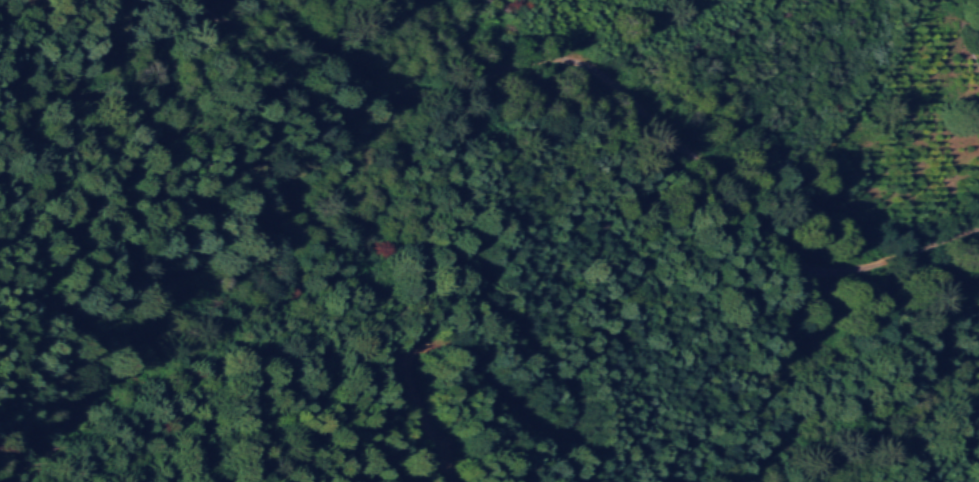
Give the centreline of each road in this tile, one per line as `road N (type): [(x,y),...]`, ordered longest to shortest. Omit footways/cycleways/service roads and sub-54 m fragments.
road 1 (residential): [(978,228),(885,264),(826,266),(777,230),(651,103),(589,59),(545,51),(457,82),(413,86),(274,0)]
road 2 (residential): [(206,0),(151,25),(104,13),(73,50),(45,44),(0,14)]

